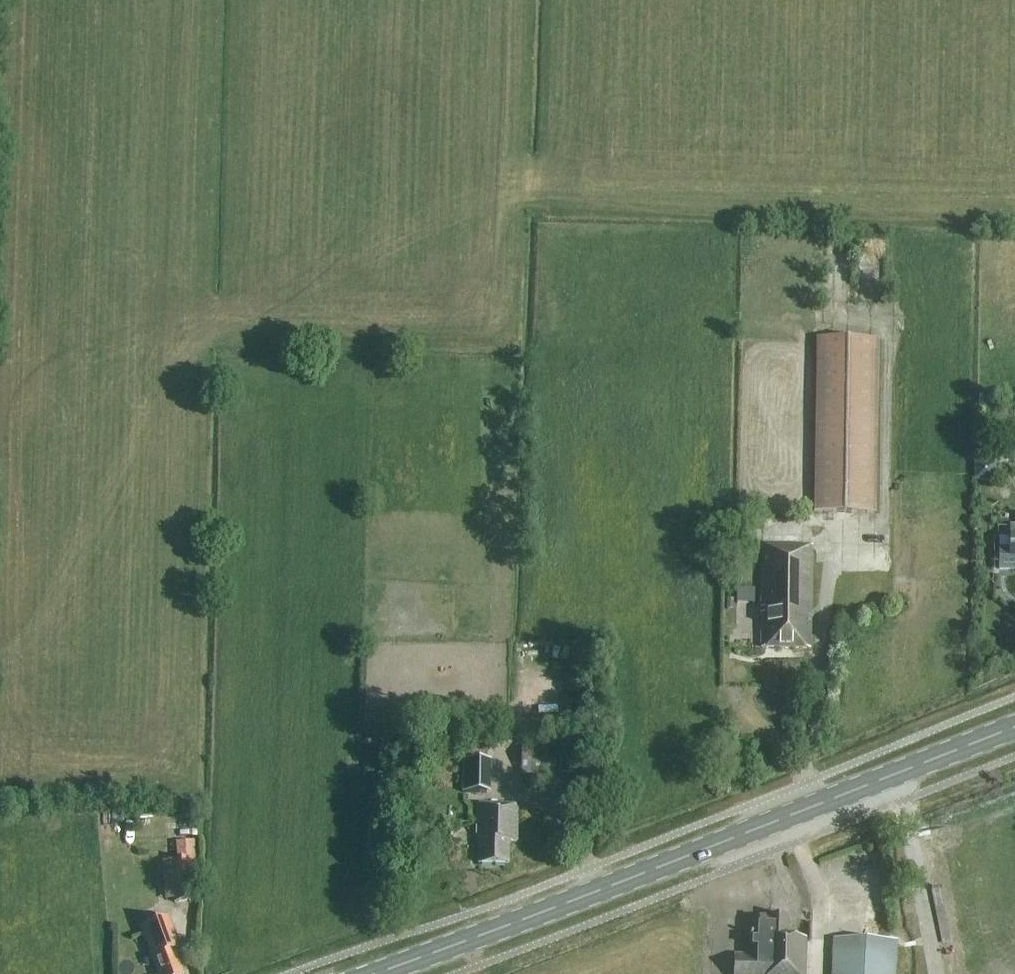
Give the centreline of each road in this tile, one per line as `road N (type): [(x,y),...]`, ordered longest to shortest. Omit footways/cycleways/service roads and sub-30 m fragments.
road 1 (primary): [(369,973),(1014,729)]

